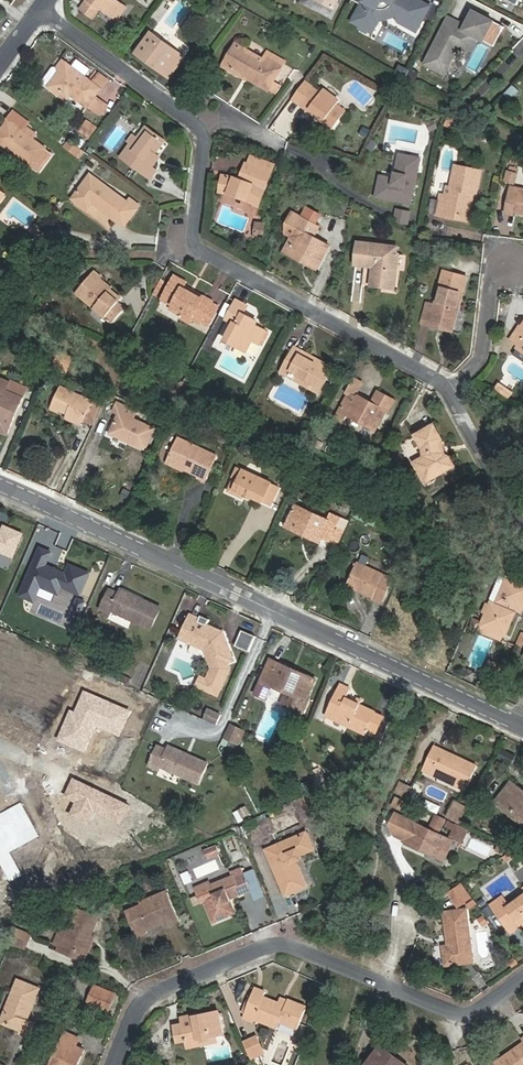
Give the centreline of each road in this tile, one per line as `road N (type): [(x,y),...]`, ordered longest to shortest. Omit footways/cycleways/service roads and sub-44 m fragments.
road 1 (residential): [(522,727),(0,487)]
road 2 (residential): [(113,1064),(141,1003),(260,948),(299,949),(455,1011),(476,1010),(522,977)]
road 3 (residential): [(195,126),(201,154),(189,239),(450,387)]
road 4 (track): [(522,152),(253,0)]
road 5 (residential): [(43,10),(195,126)]
road 6 (residential): [(450,387),(522,529)]
road 7 (residential): [(329,180),(238,123),(195,126)]
road 8 (residential): [(450,387),(483,357),(505,263)]

